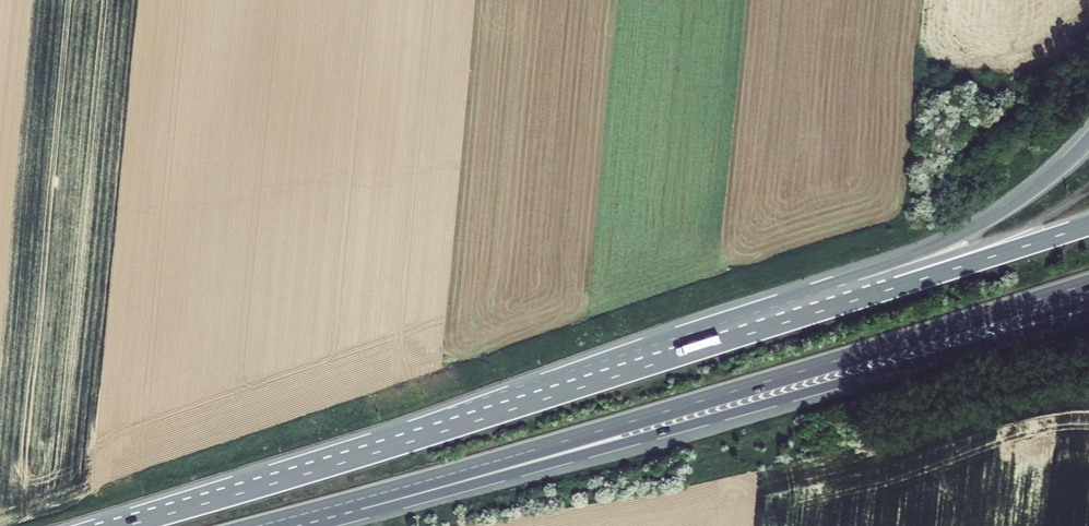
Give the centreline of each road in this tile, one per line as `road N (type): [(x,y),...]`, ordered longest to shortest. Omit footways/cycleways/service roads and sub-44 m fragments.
road 1 (motorway): [(264,525),(1088,284)]
road 2 (motorway): [(318,525),(1088,318)]
road 3 (motorway): [(1088,139),(1014,205),(947,242),(413,439)]
road 4 (motorway): [(1088,227),(413,439)]
road 5 (motorway): [(413,439),(128,525)]

